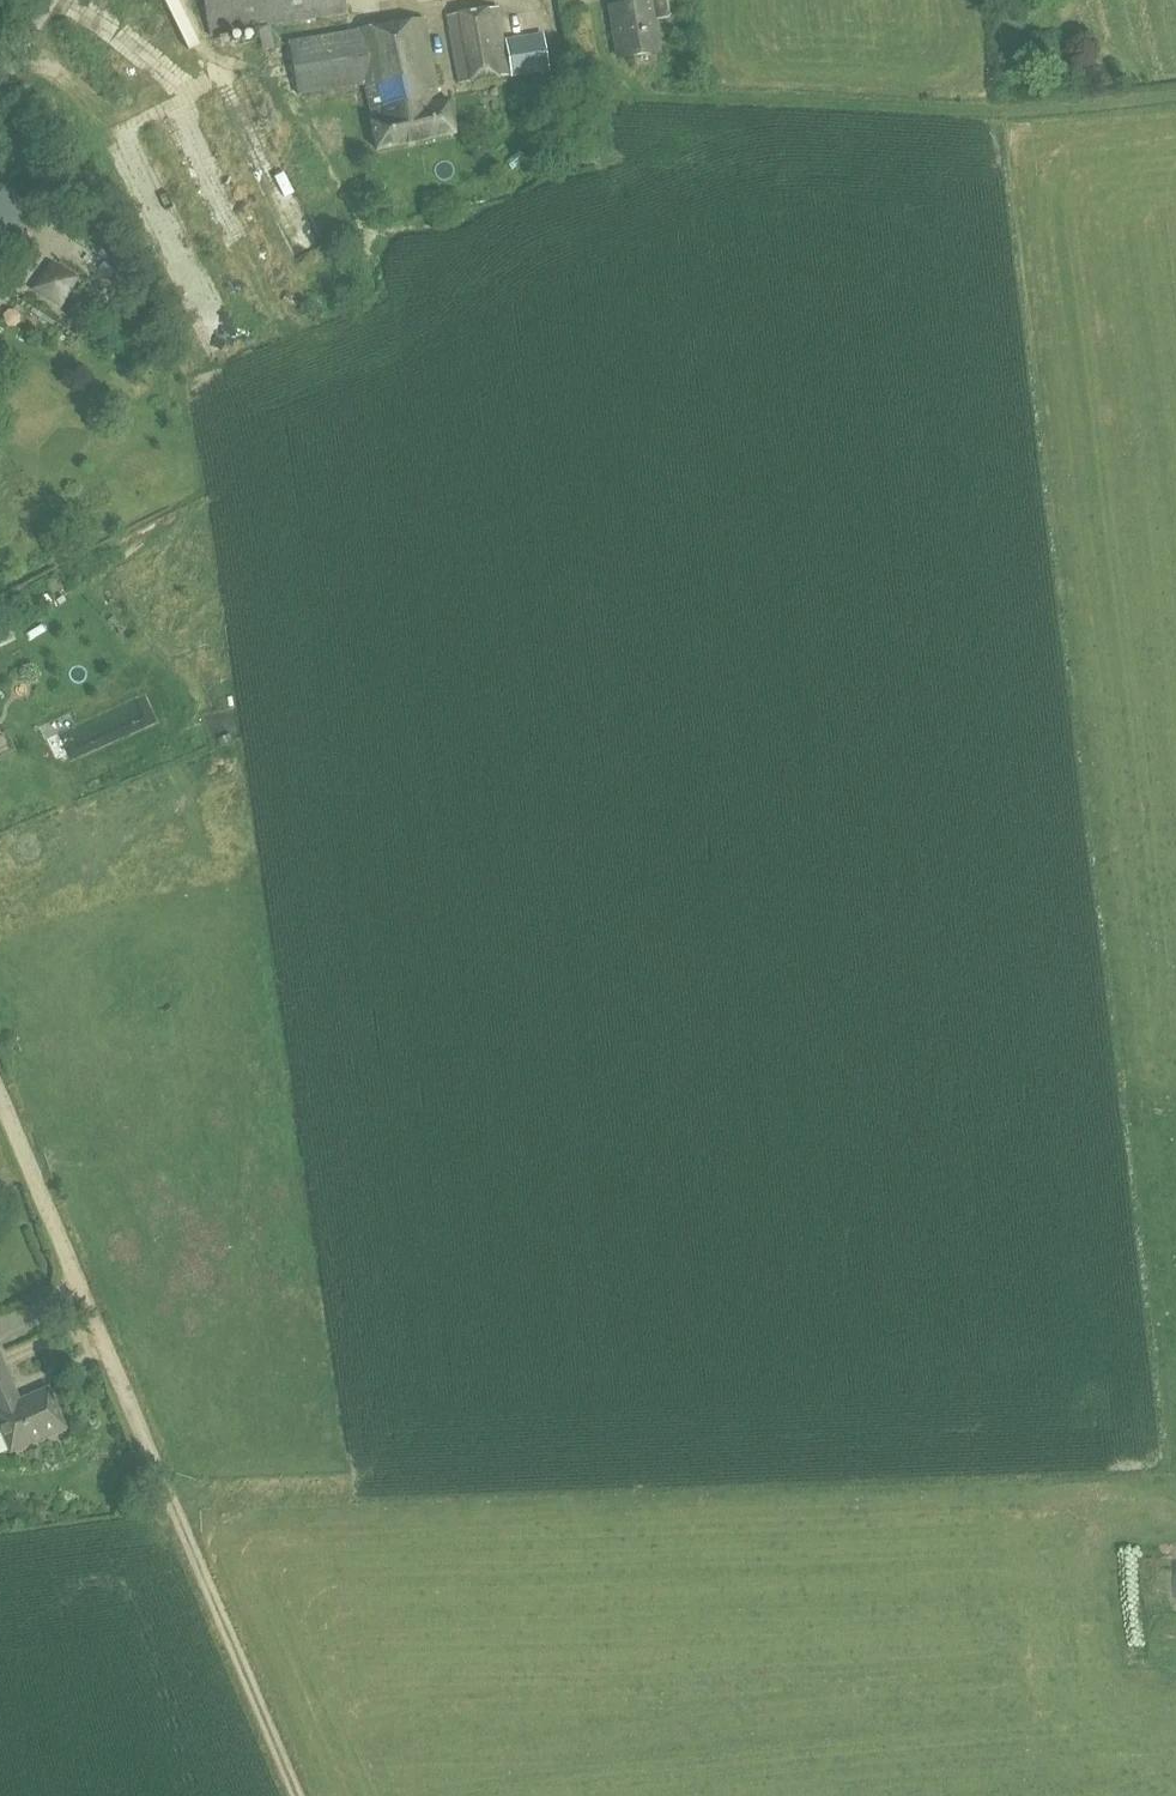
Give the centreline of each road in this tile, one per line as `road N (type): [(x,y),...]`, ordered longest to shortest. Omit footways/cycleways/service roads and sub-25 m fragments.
road 1 (track): [(308,1795),(0,1044)]

